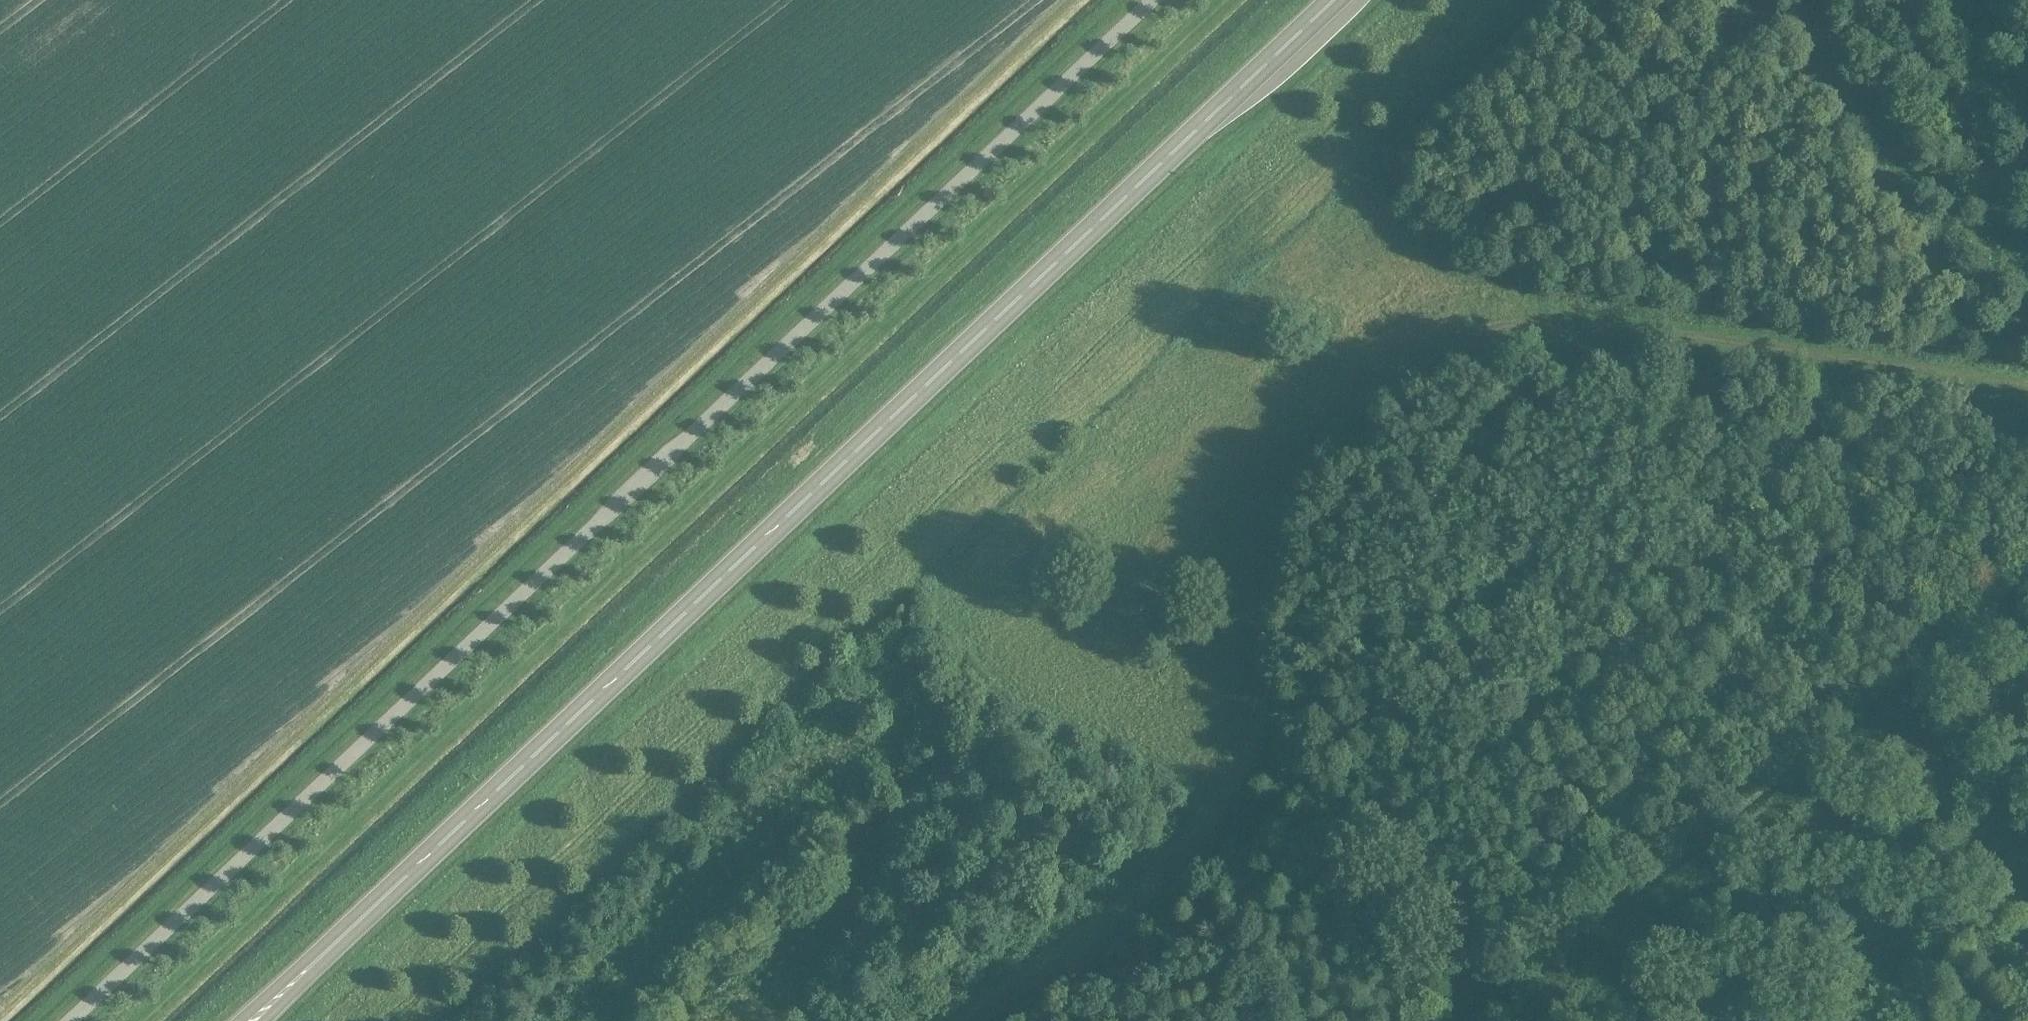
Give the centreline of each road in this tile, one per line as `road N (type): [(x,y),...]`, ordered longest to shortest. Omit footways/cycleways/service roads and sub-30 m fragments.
road 1 (trunk): [(241,1020),(1326,0)]
road 2 (unclassified): [(69,1020),(1150,0)]
road 3 (track): [(2027,394),(1598,330),(1480,337),(1382,382),(1341,413),(1279,500),(1258,691),(1209,806),(1170,857),(970,1020)]

